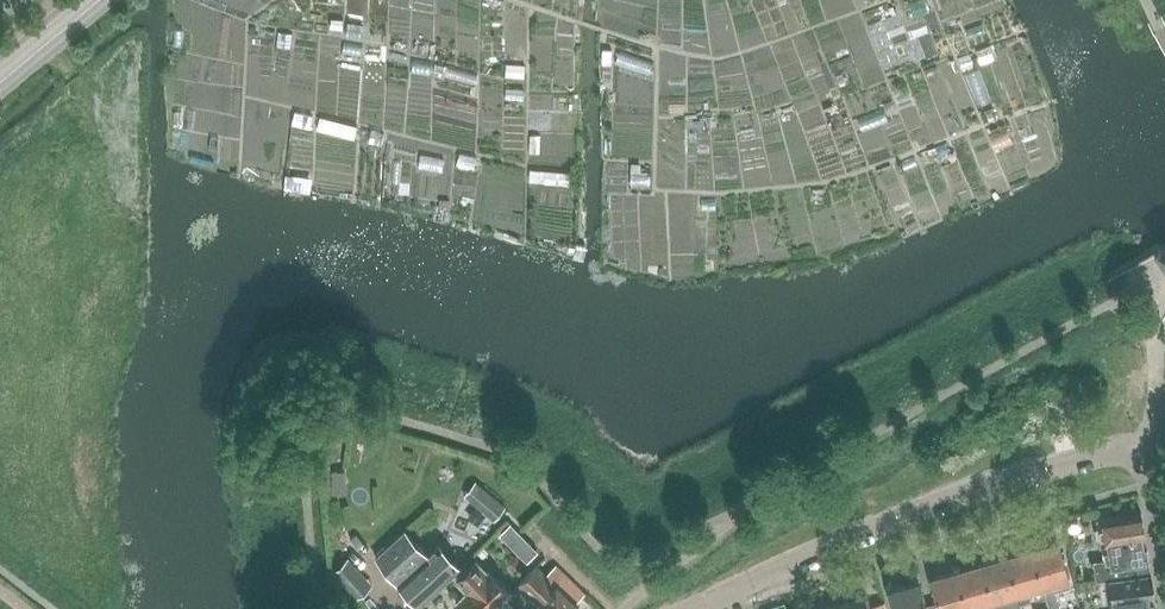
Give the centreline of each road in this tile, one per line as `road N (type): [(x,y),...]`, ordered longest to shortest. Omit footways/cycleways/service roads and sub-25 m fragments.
road 1 (residential): [(702,608),(819,554),(1018,481),(1146,445)]
road 2 (residential): [(395,608),(365,559),(431,502),(449,511)]
road 3 (residential): [(1164,586),(1146,445)]
road 4 (tertiary): [(0,87),(106,0)]

